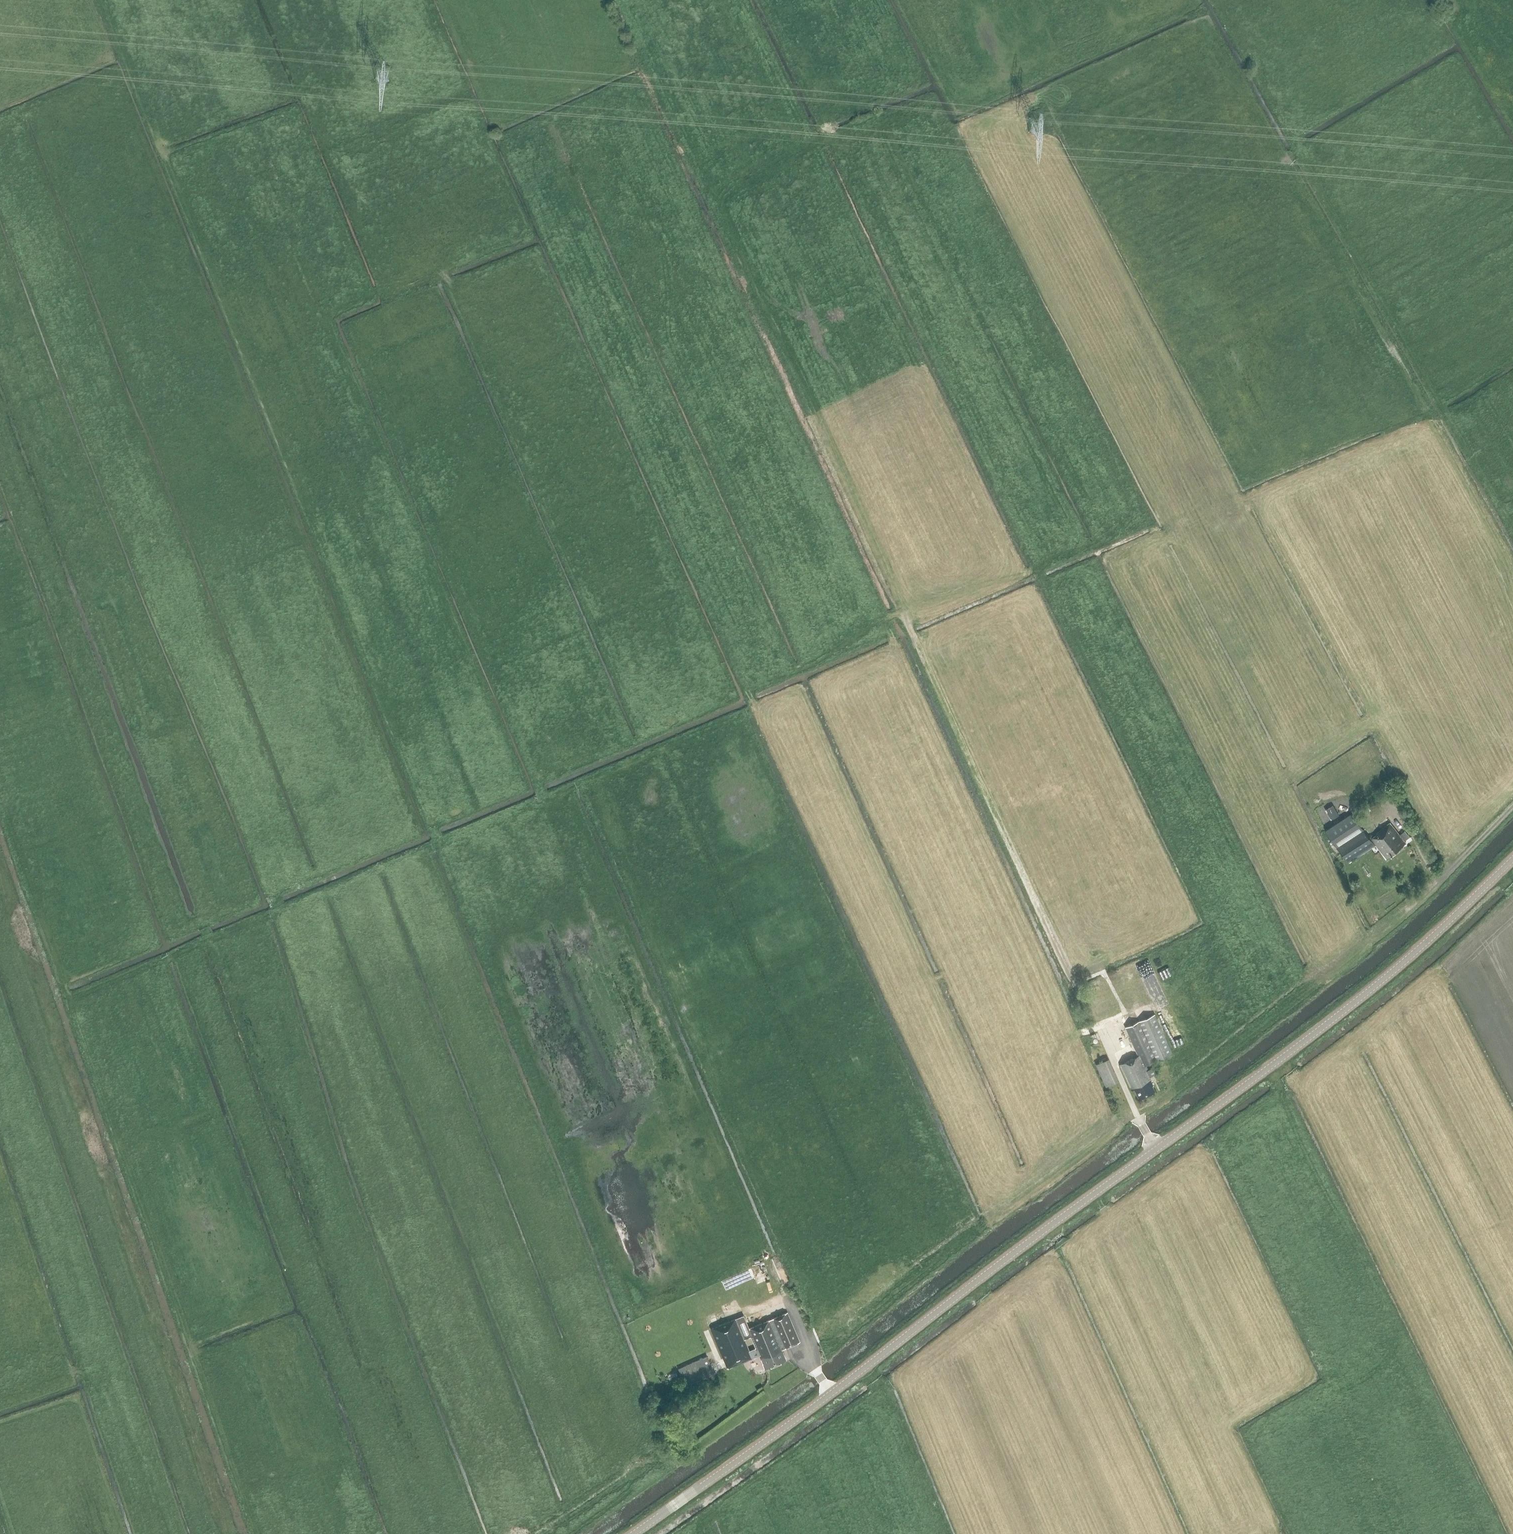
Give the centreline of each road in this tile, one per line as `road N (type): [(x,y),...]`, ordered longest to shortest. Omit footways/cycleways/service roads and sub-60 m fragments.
road 1 (tertiary): [(636,1533),(1395,973),(1512,863)]
road 2 (track): [(1372,829),(1386,816),(1402,818),(1429,867),(1444,876),(1512,806)]

